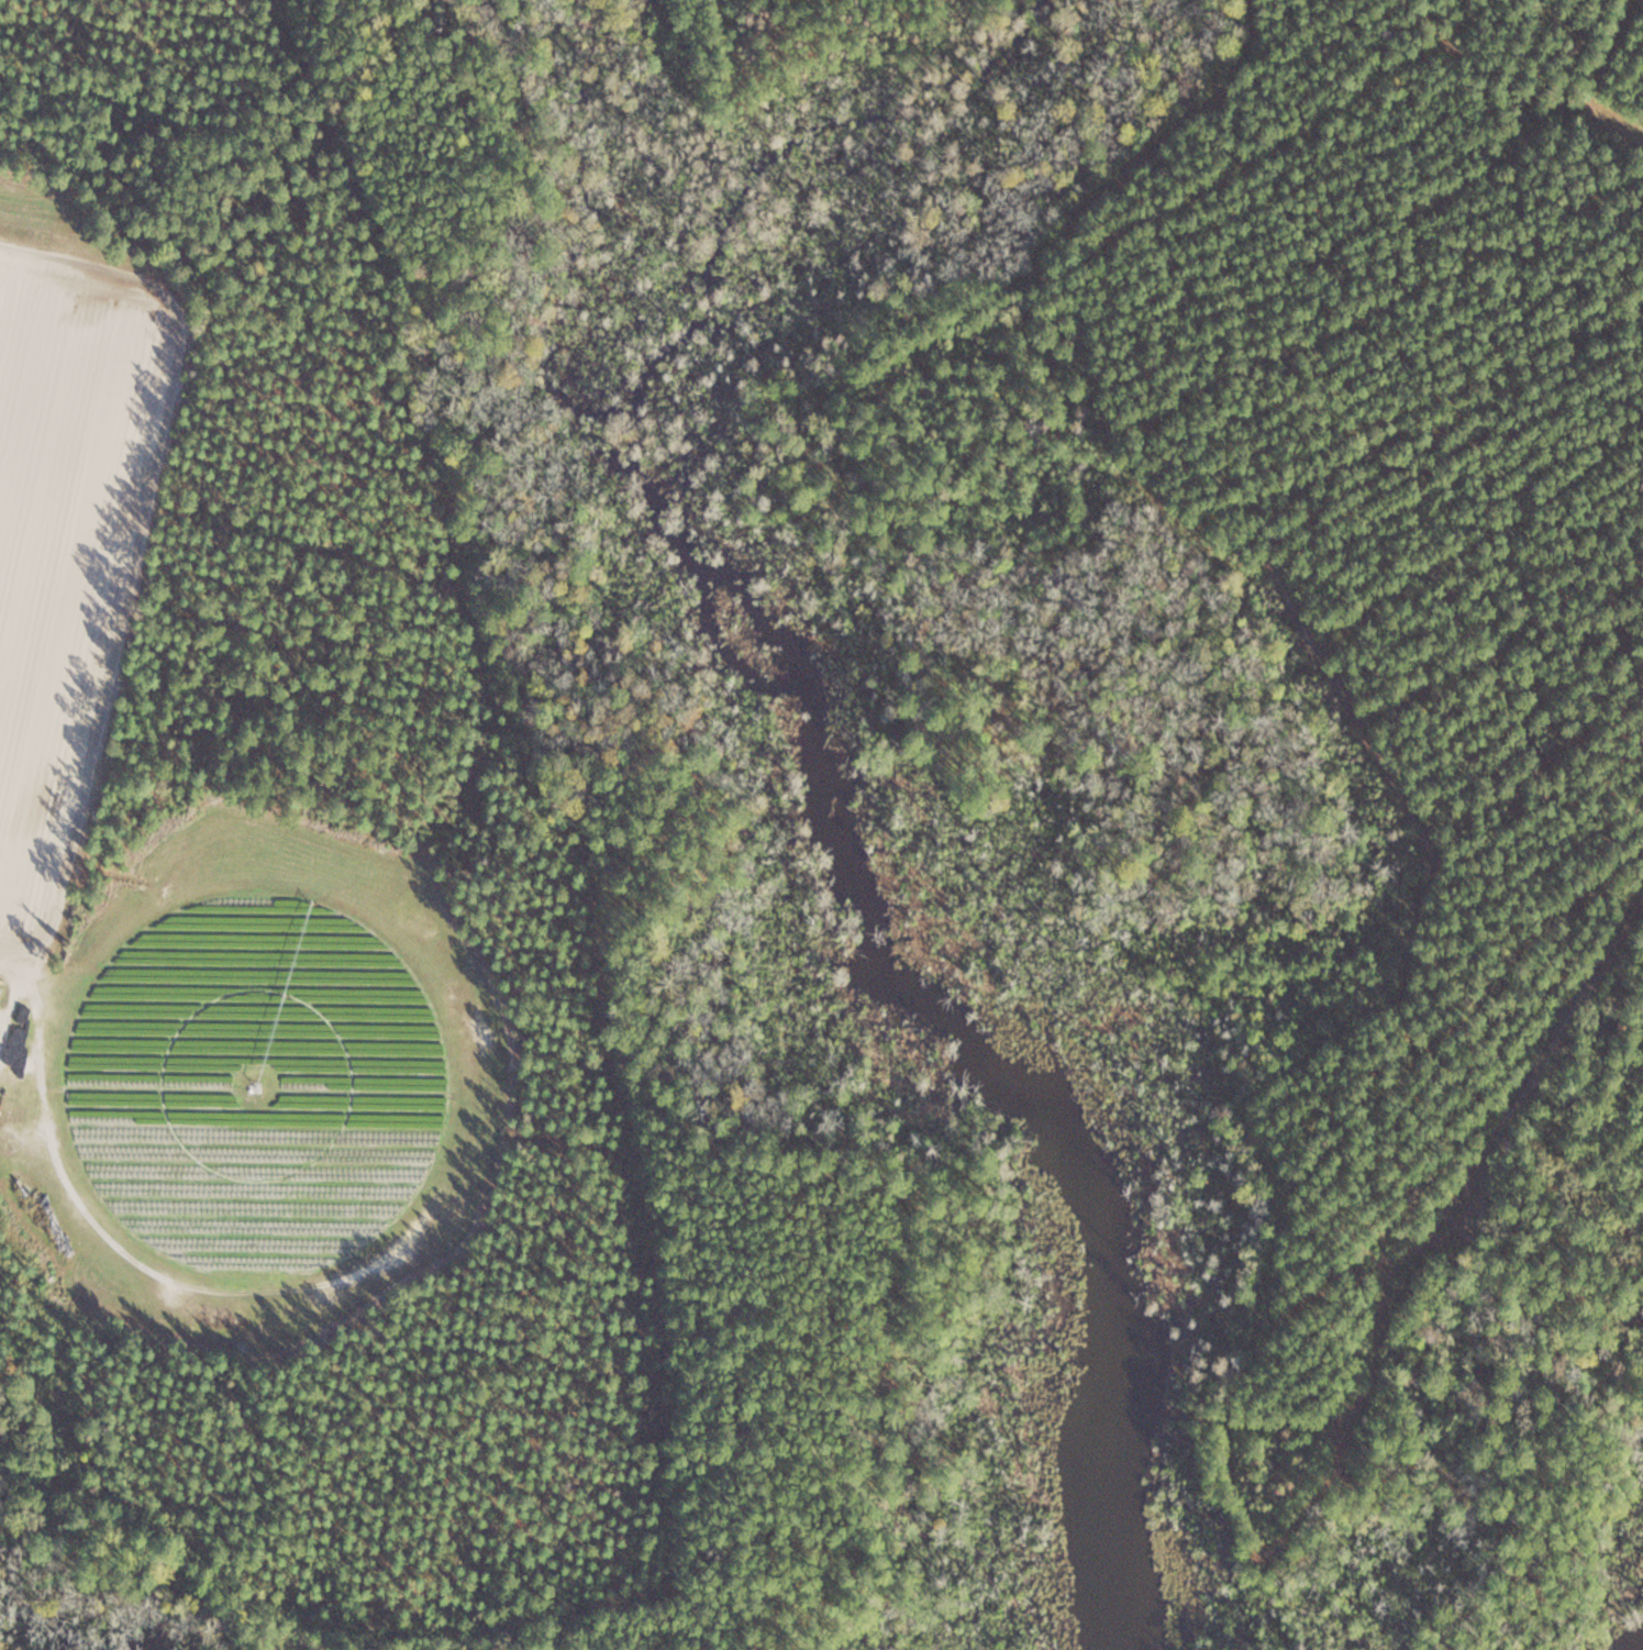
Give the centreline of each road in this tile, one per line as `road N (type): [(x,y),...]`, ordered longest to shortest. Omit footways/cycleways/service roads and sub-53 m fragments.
road 1 (residential): [(1197,1475),(1490,1155),(1642,1113)]

